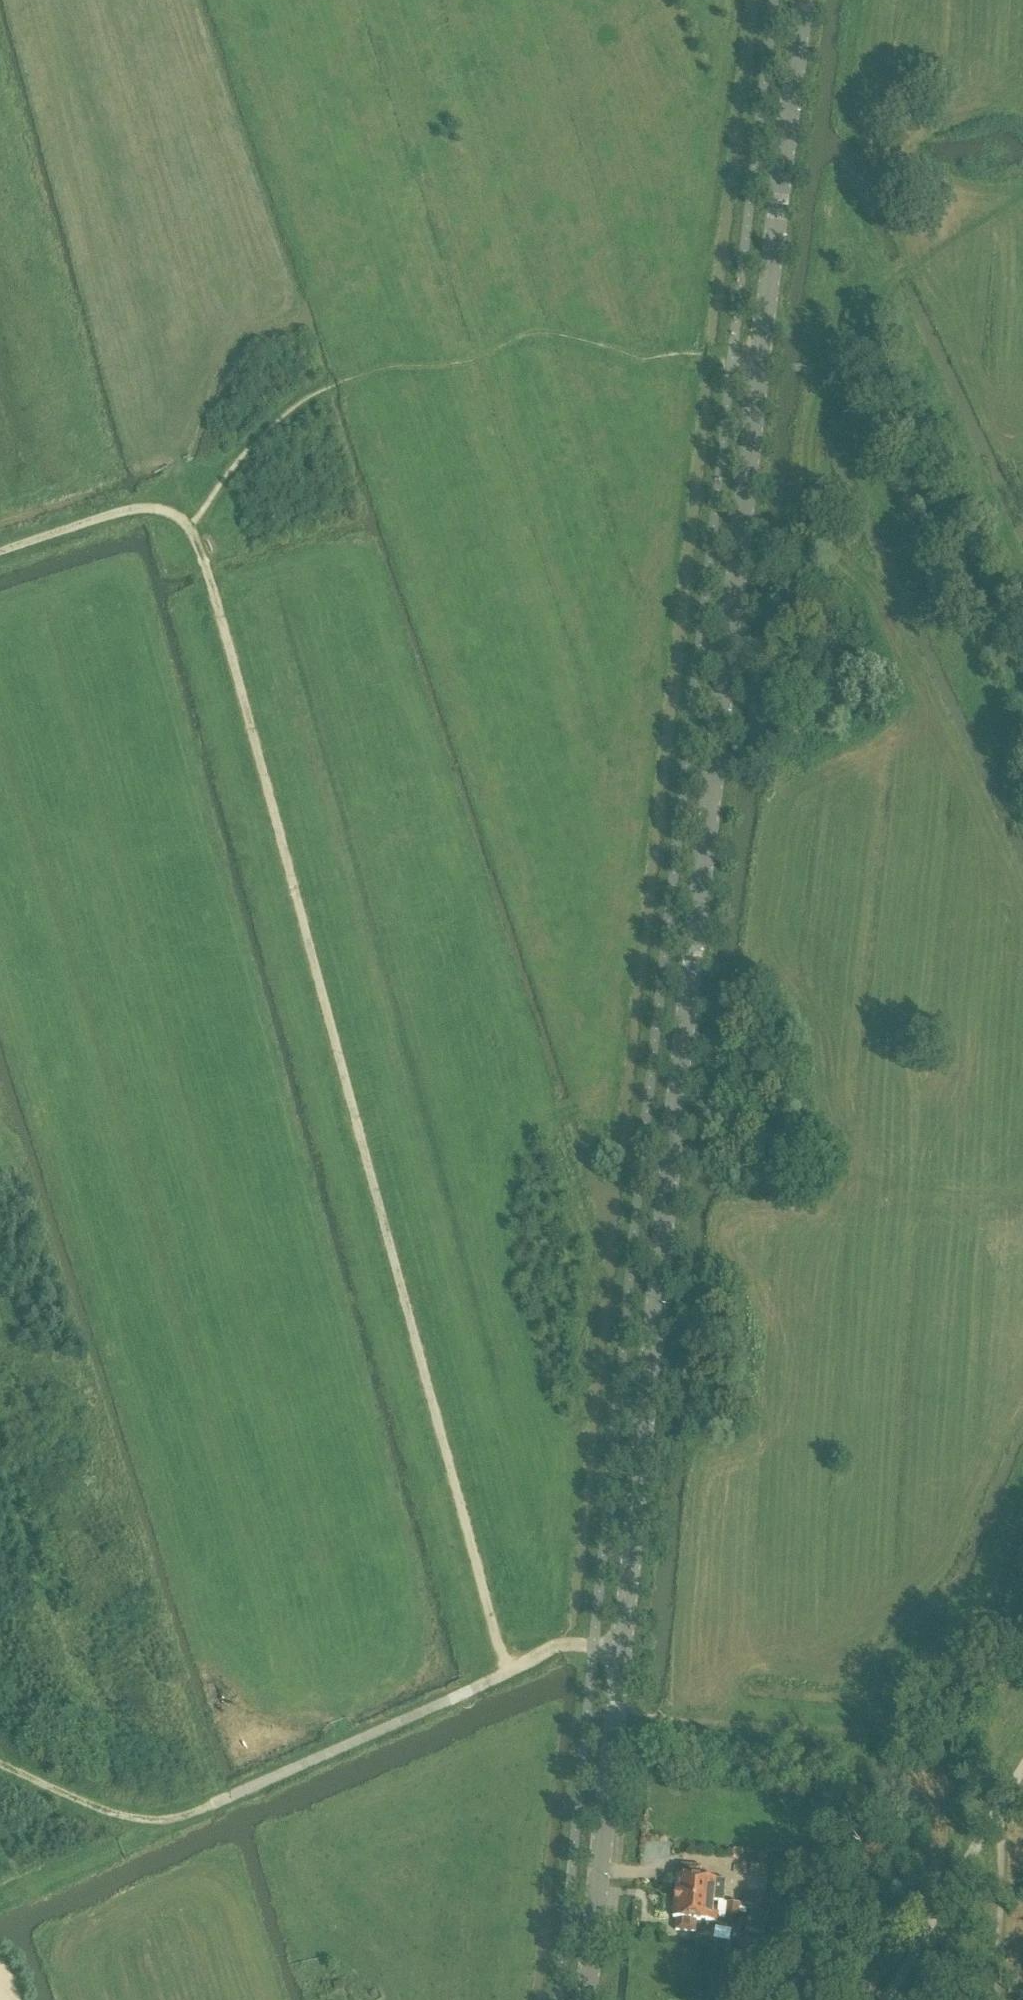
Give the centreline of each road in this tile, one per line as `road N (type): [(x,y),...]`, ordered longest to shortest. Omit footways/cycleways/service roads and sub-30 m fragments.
road 1 (tertiary): [(589,1999),(806,0)]
road 2 (track): [(1022,1771),(889,1999)]
road 3 (track): [(1004,1810),(998,1999)]

